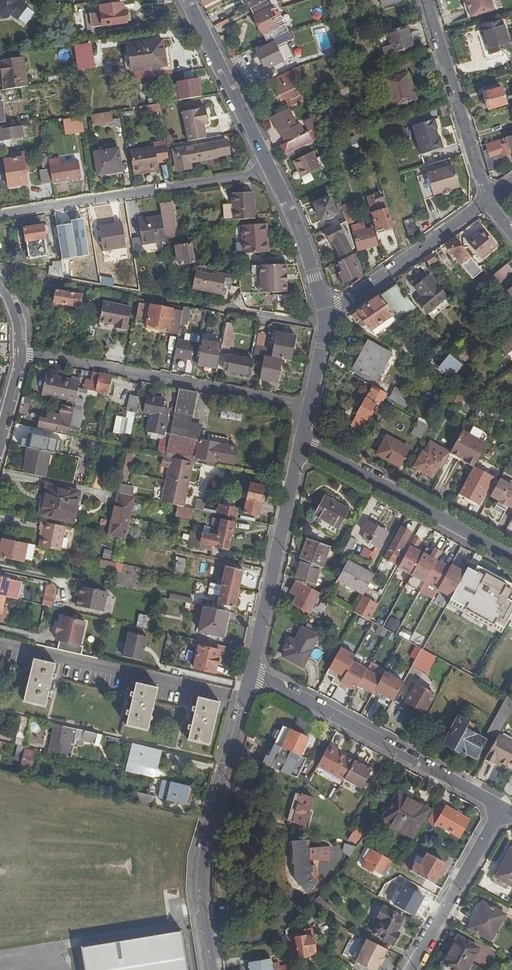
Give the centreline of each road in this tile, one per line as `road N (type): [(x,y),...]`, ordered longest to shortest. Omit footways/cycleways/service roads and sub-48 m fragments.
road 1 (residential): [(210,969),(197,873),(249,675)]
road 2 (residential): [(308,407),(21,353)]
road 3 (residential): [(249,675),(501,809)]
road 4 (residential): [(0,215),(273,172)]
road 5 (residential): [(301,445),(511,555)]
road 6 (residential): [(301,445),(249,675)]
road 7 (residential): [(486,201),(425,0)]
road 8 (tertiary): [(486,201),(322,312)]
road 9 (tertiary): [(188,0),(273,172)]
road 10 (residential): [(501,809),(411,969)]
road 11 (tertiary): [(273,172),(322,312)]

